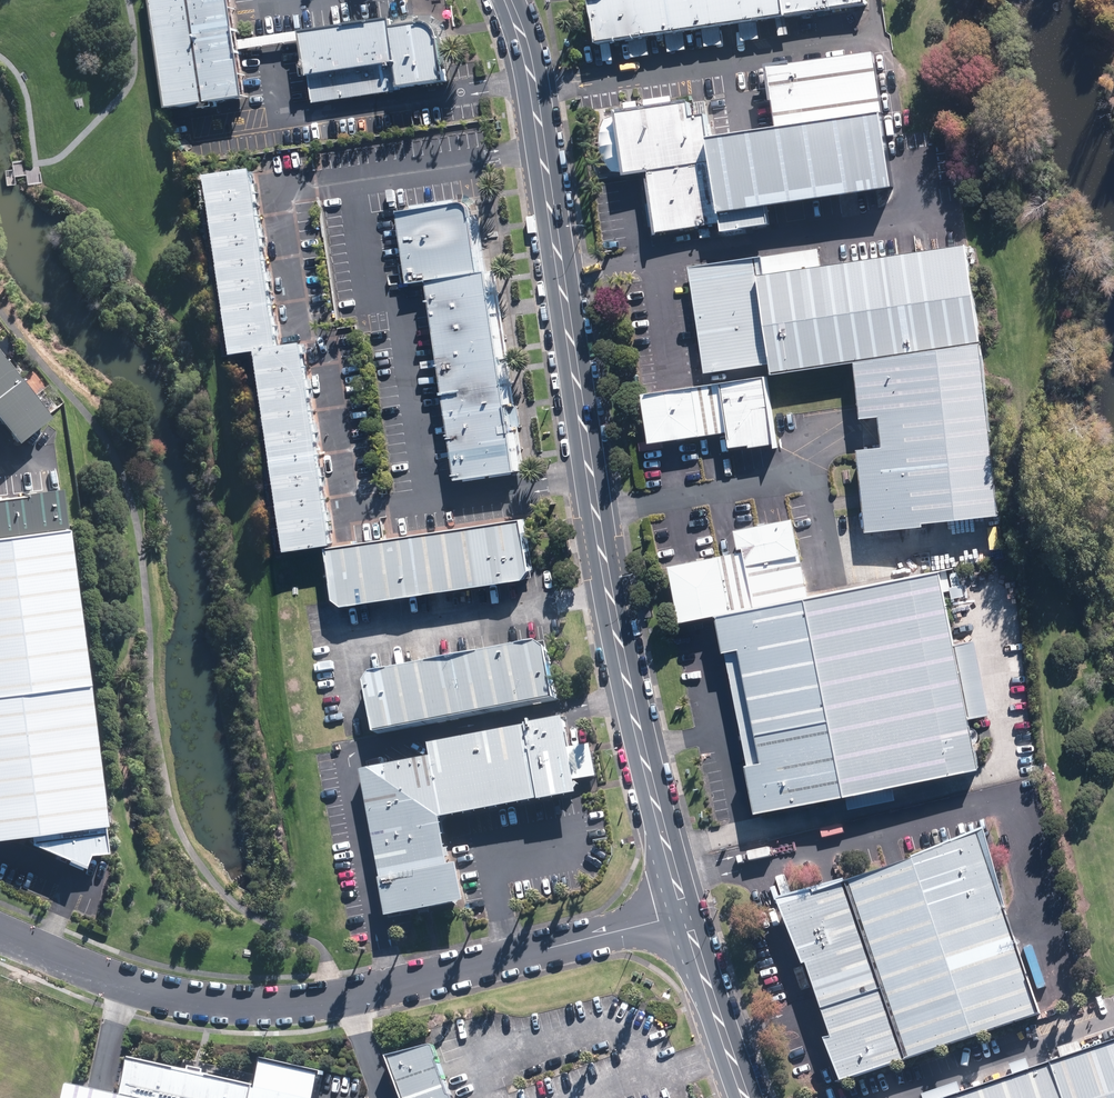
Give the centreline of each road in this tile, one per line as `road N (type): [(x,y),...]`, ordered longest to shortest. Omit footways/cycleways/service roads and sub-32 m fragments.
road 1 (secondary): [(508,0),(533,86),(631,700),(687,915)]
road 2 (residential): [(0,934),(135,989),(263,1007),(348,998),(687,915)]
road 3 (secondary): [(687,915),(747,1097)]

